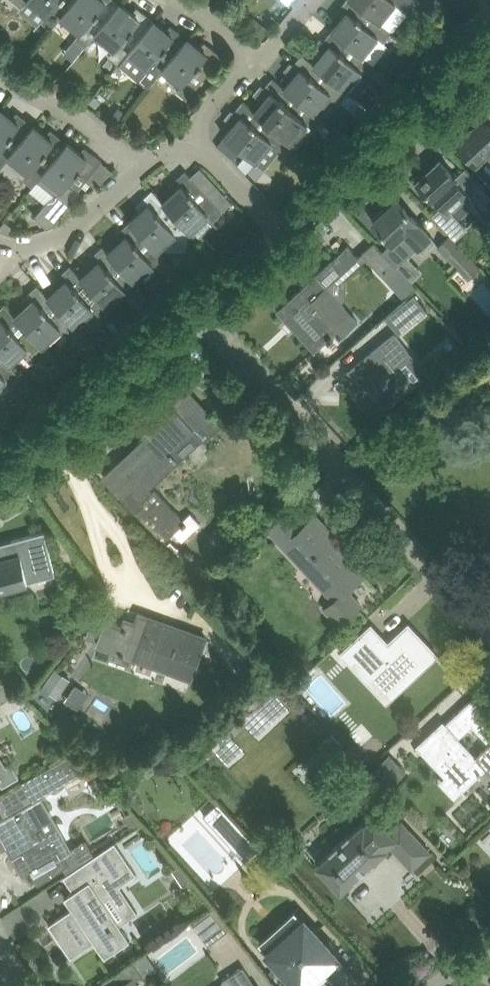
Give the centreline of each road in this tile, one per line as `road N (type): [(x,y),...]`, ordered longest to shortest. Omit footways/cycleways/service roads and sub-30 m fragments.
road 1 (unclassified): [(489,629),(196,314)]
road 2 (residential): [(282,237),(489,42)]
road 3 (residential): [(0,474),(196,314)]
road 4 (residential): [(144,167),(82,121),(0,79)]
road 5 (residential): [(144,167),(63,238),(7,249)]
road 6 (residential): [(282,237),(195,153)]

